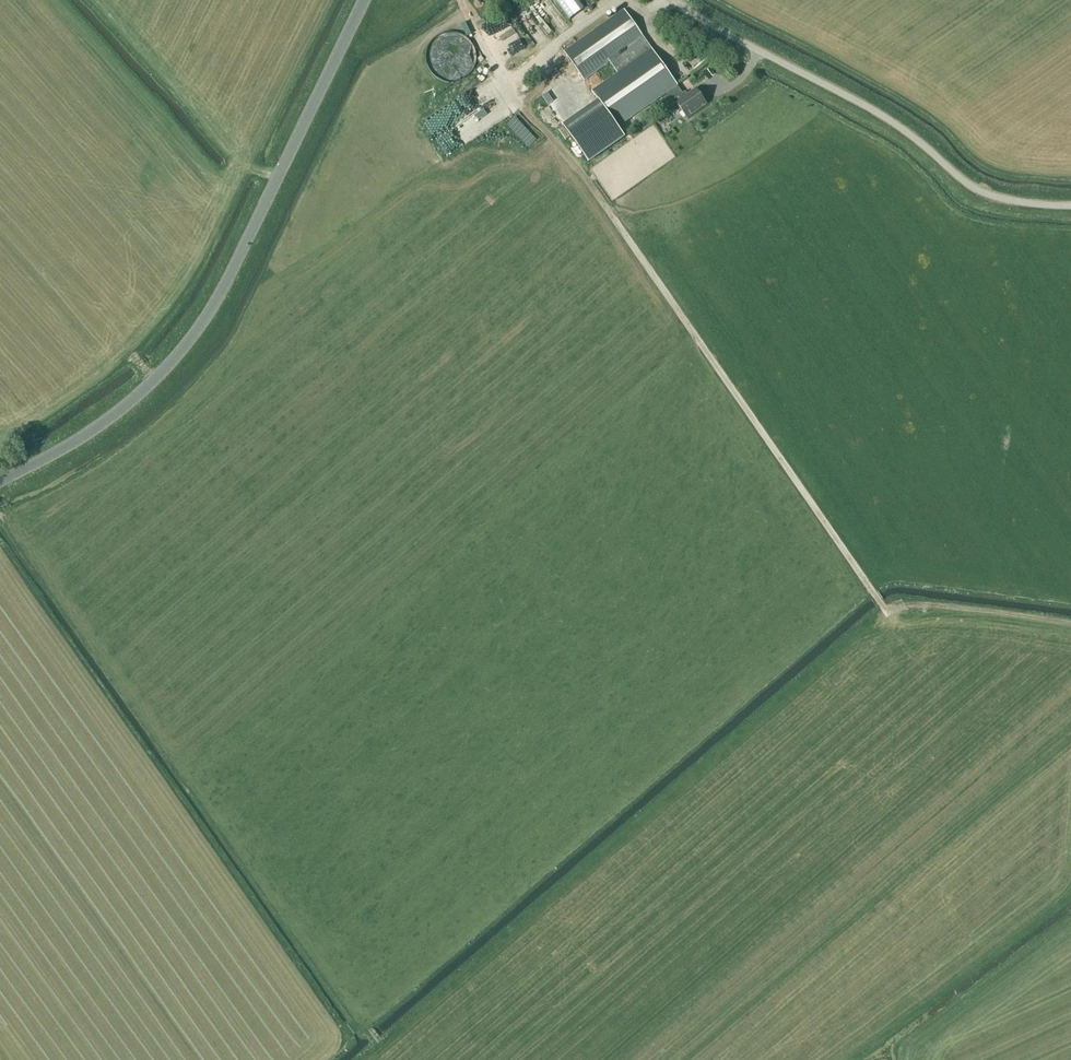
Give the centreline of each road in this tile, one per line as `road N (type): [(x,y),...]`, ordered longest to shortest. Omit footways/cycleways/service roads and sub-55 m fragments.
road 1 (tertiary): [(0,480),(93,430),(193,335),(365,0)]
road 2 (tertiary): [(1070,206),(978,191),(877,113),(675,0)]

